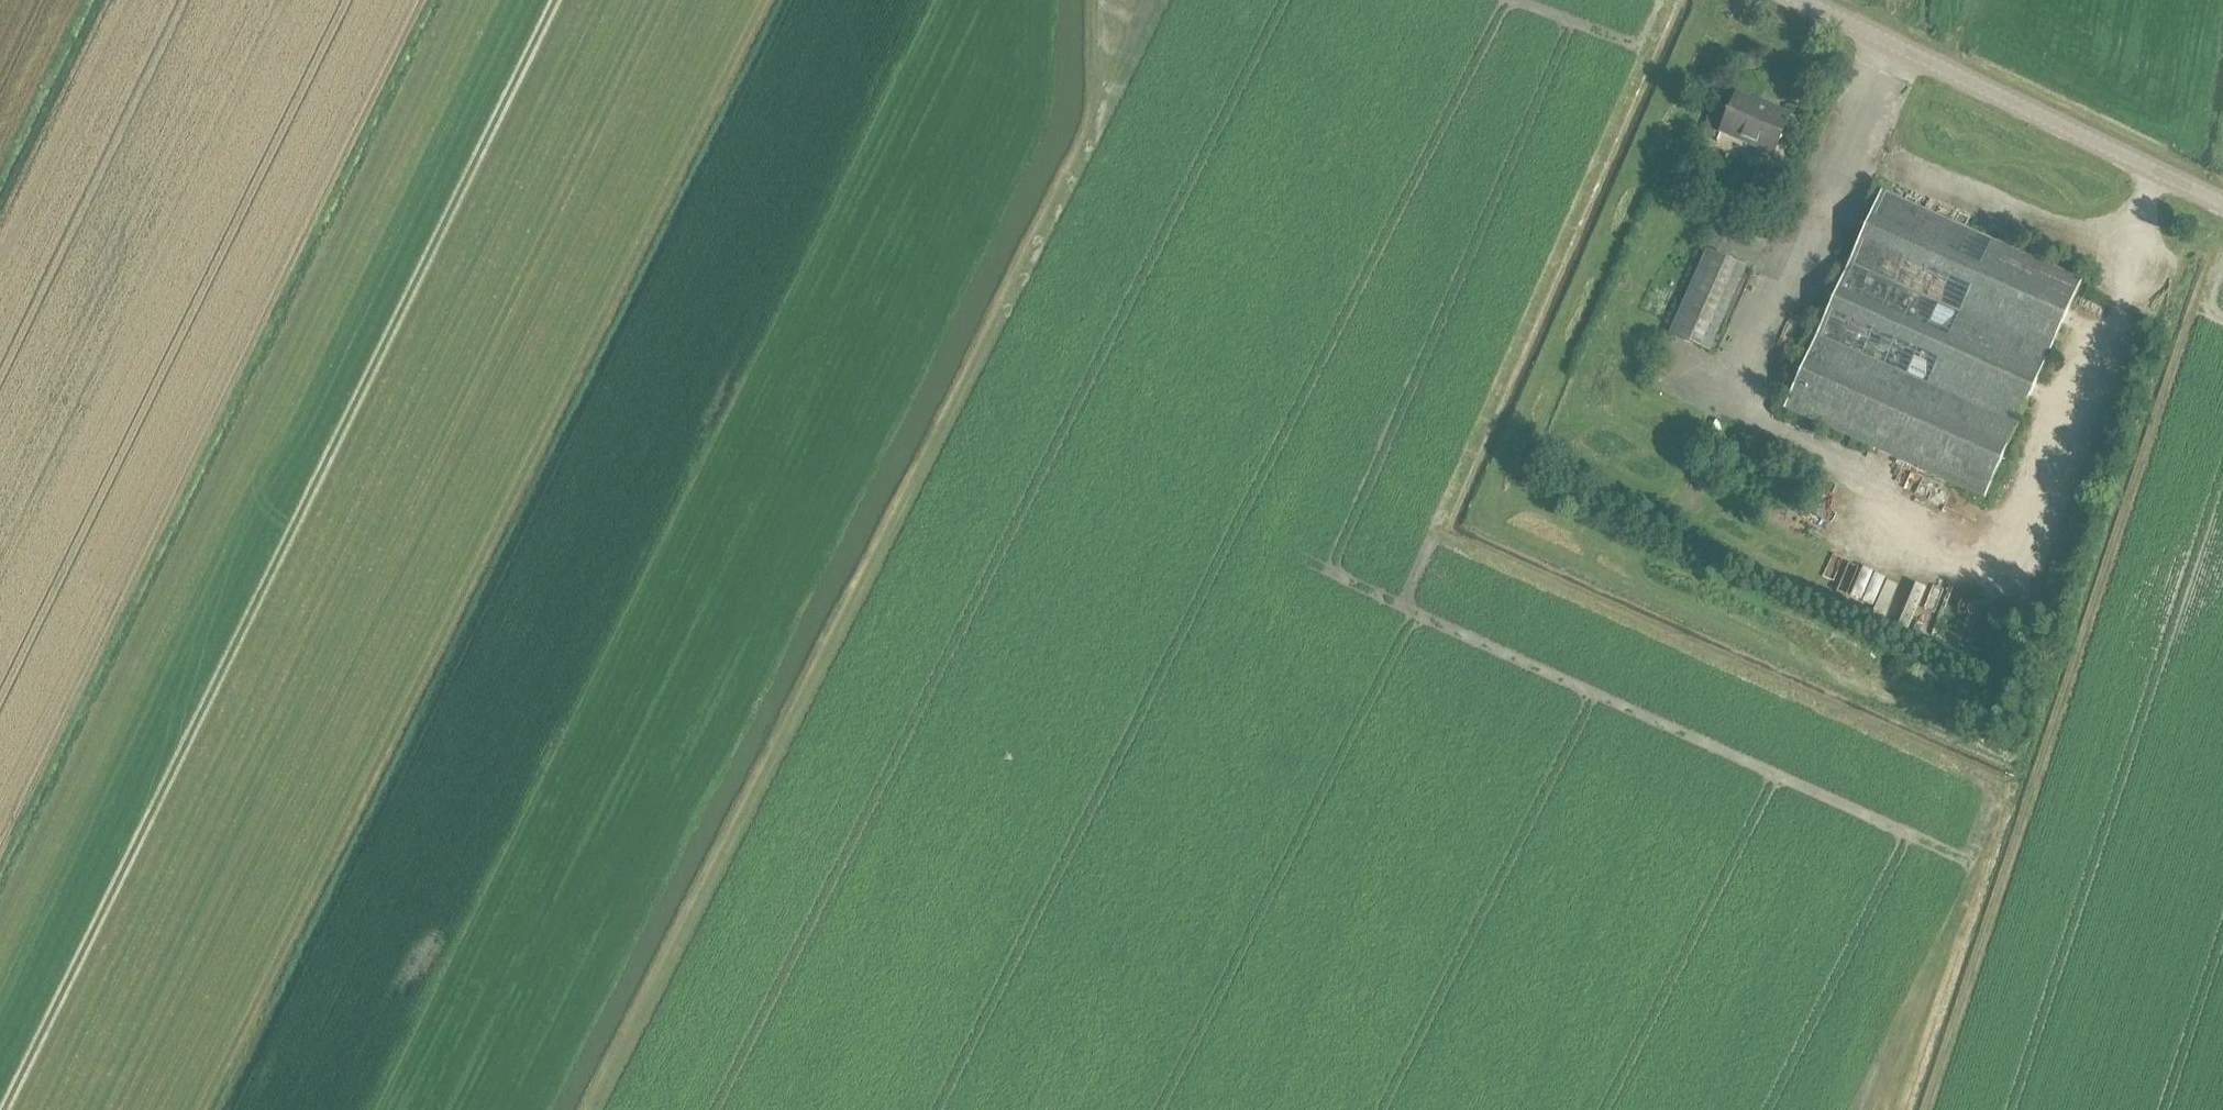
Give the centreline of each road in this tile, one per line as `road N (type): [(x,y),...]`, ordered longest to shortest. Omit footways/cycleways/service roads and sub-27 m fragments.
road 1 (tertiary): [(2222,204),(1793,0)]

